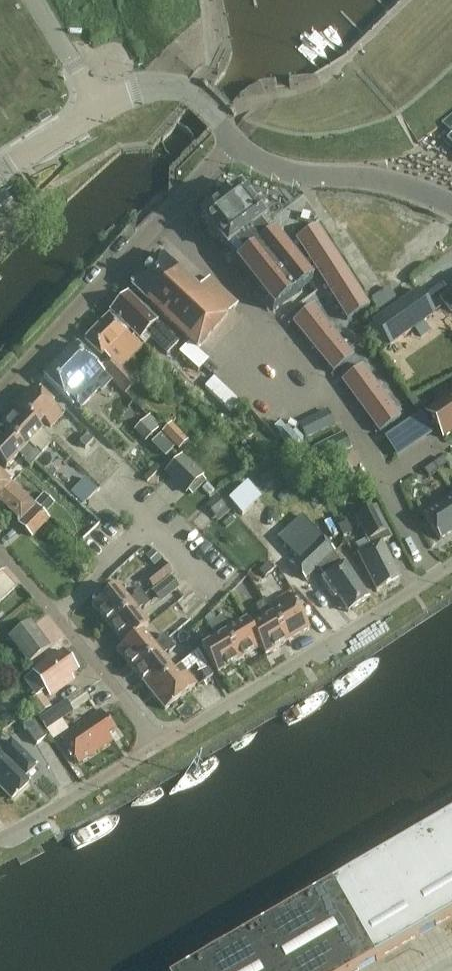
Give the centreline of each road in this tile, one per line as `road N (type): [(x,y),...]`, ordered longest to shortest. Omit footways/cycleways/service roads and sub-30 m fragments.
road 1 (residential): [(0,392),(238,138)]
road 2 (residential): [(161,745),(451,564)]
road 3 (residential): [(161,745),(0,550)]
road 4 (tertiary): [(451,203),(391,180),(280,169),(238,138)]
road 5 (residential): [(0,835),(161,745)]
road 6 (tertiary): [(238,138),(175,86),(101,106)]
road 7 (unclassified): [(101,106),(31,0)]

